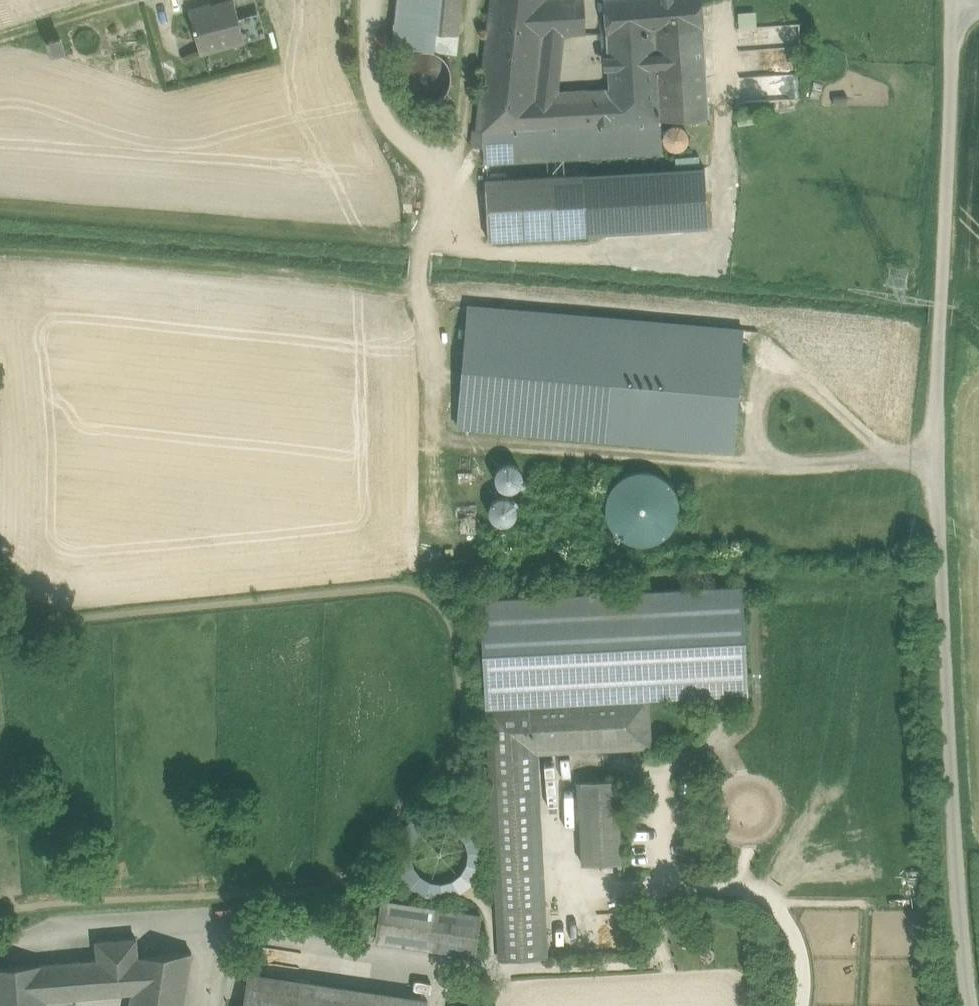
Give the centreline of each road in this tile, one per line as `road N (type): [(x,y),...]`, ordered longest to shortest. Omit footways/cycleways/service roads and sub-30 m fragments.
road 1 (track): [(209,1005),(229,893),(331,883),(466,724),(458,620),(396,577),(45,615),(0,634)]
road 2 (unclassified): [(952,1),(935,454),(969,1005)]
road 3 (track): [(70,906),(229,893)]

